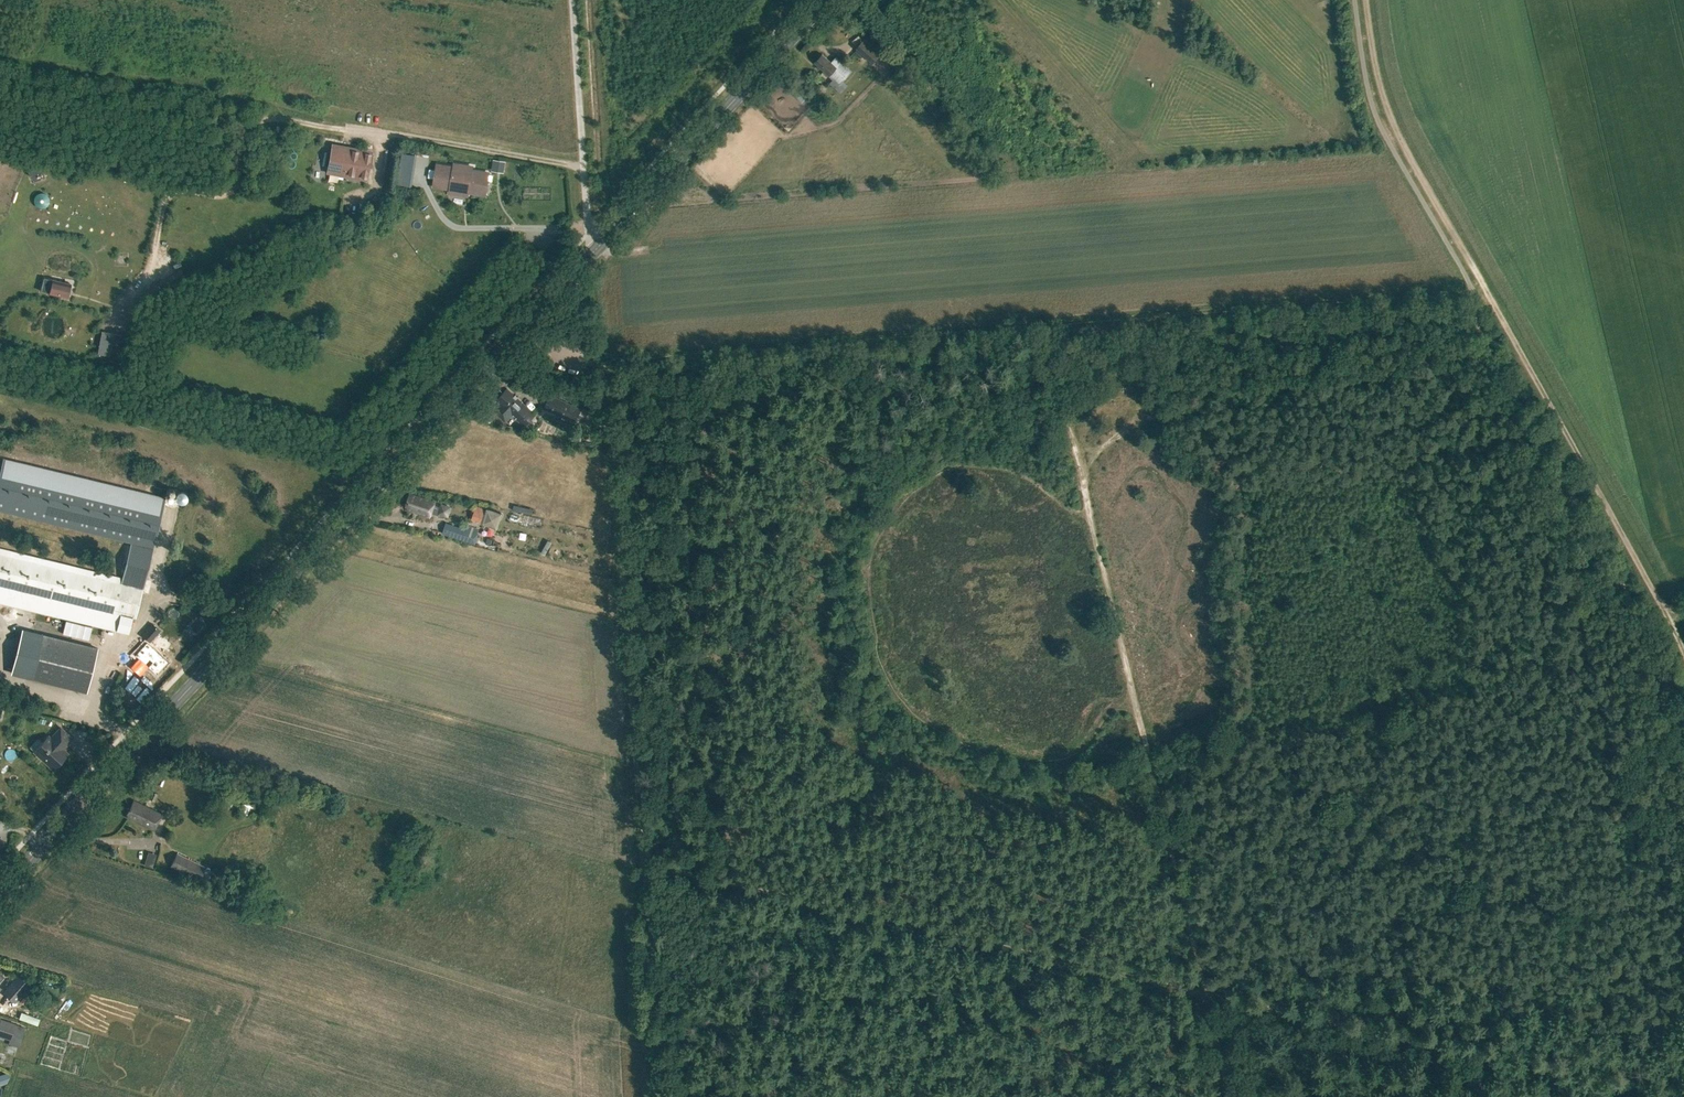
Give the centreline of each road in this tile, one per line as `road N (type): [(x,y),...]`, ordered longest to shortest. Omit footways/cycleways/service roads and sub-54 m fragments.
road 1 (tertiary): [(0,892),(602,241)]
road 2 (track): [(608,363),(655,1096)]
road 3 (track): [(584,168),(257,122),(243,130),(231,191),(219,197),(179,191),(165,201),(154,233),(156,270),(133,295)]
road 4 (track): [(1207,989),(641,864)]
road 5 (track): [(1485,290),(1046,327)]
road 6 (track): [(1046,327),(608,363)]
road 7 (track): [(1660,605),(1485,290)]
road 8 (tertiary): [(602,241),(824,0)]
road 9 (track): [(1485,290),(1384,105),(1366,0)]
road 10 (track): [(1137,702),(1207,989)]
road 11 (track): [(1207,989),(1480,1051)]
road 12 (unclassified): [(602,241),(588,221),(572,0)]
road 13 (track): [(1480,1051),(1683,1095)]
road 14 (track): [(1092,521),(1137,702)]
road 15 (track): [(1046,327),(1082,475)]

